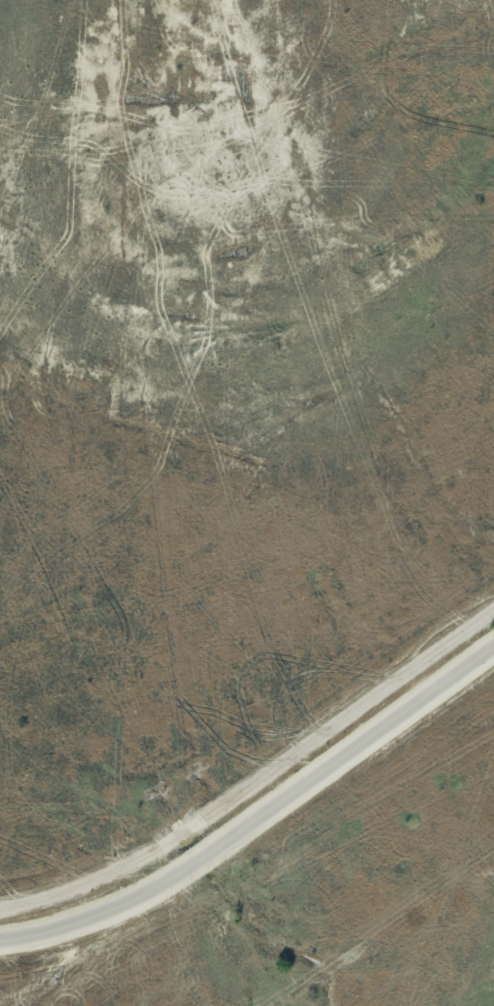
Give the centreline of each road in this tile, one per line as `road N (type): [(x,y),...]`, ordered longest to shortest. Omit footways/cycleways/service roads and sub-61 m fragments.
road 1 (tertiary): [(0,945),(80,928),(190,872),(493,653)]

